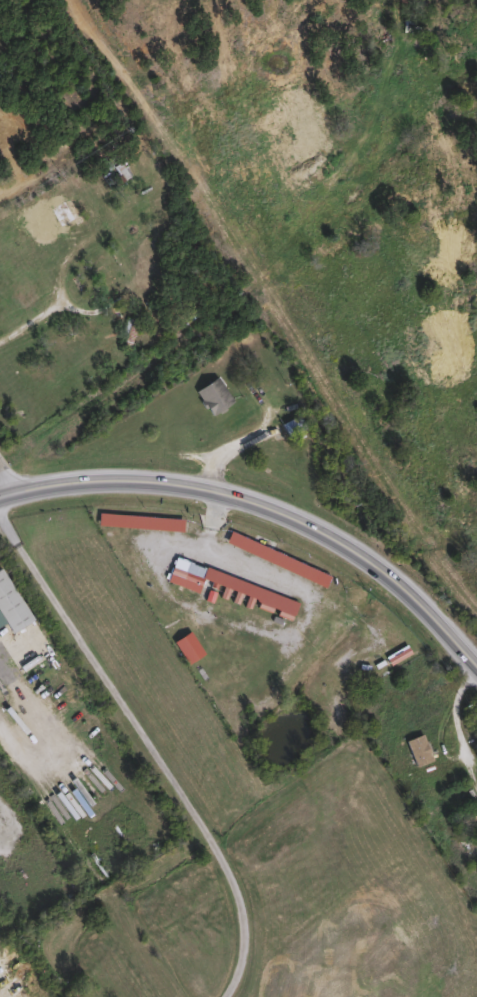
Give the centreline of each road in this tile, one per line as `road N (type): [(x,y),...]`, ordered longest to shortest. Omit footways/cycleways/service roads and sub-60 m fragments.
road 1 (secondary): [(0,494),(121,477),(230,492),(296,518),(401,585),(476,663)]

